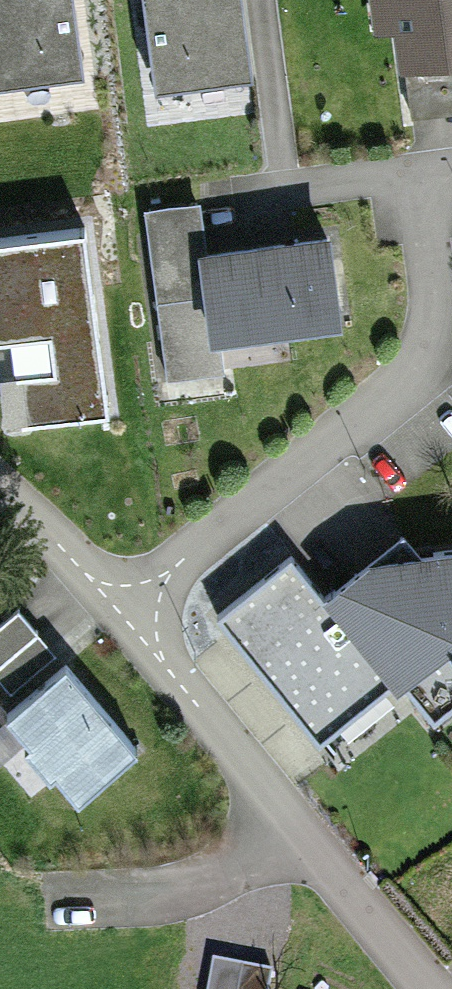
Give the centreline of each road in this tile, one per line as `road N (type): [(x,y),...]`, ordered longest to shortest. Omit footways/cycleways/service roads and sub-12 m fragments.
road 1 (residential): [(120,633),(434,366),(421,180)]
road 2 (residential): [(427,988),(275,800),(120,633)]
road 3 (residential): [(421,180),(238,192)]
road 4 (residential): [(120,633),(0,509)]

